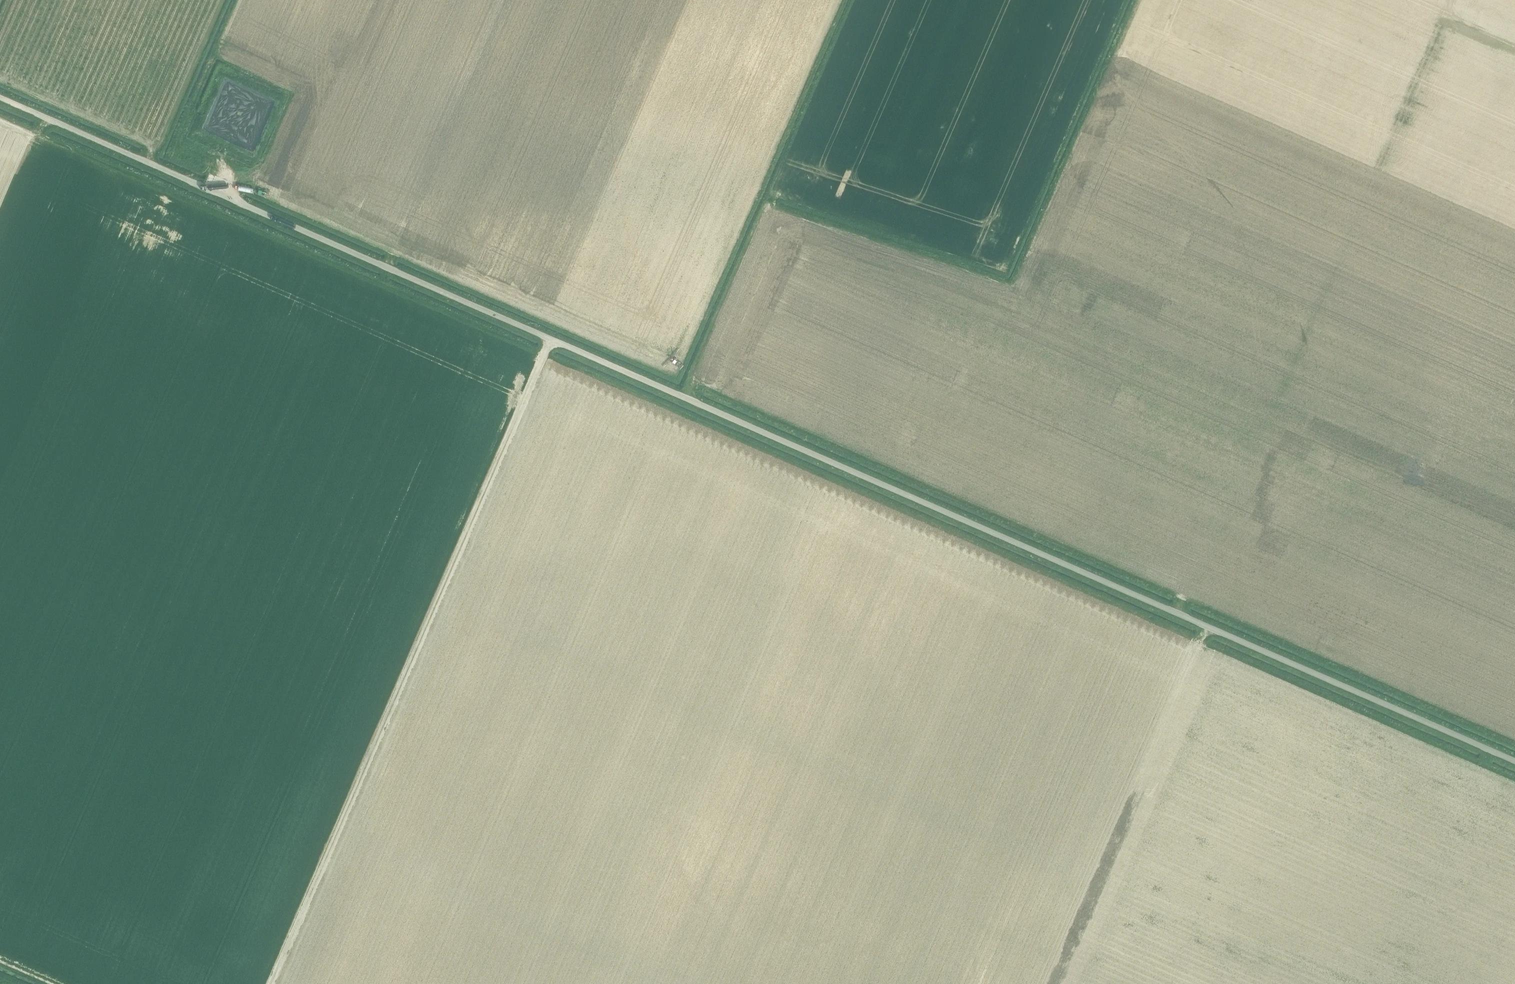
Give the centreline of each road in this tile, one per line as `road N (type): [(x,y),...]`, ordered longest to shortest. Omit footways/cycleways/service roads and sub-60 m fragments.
road 1 (unclassified): [(1514,762),(0,100)]

